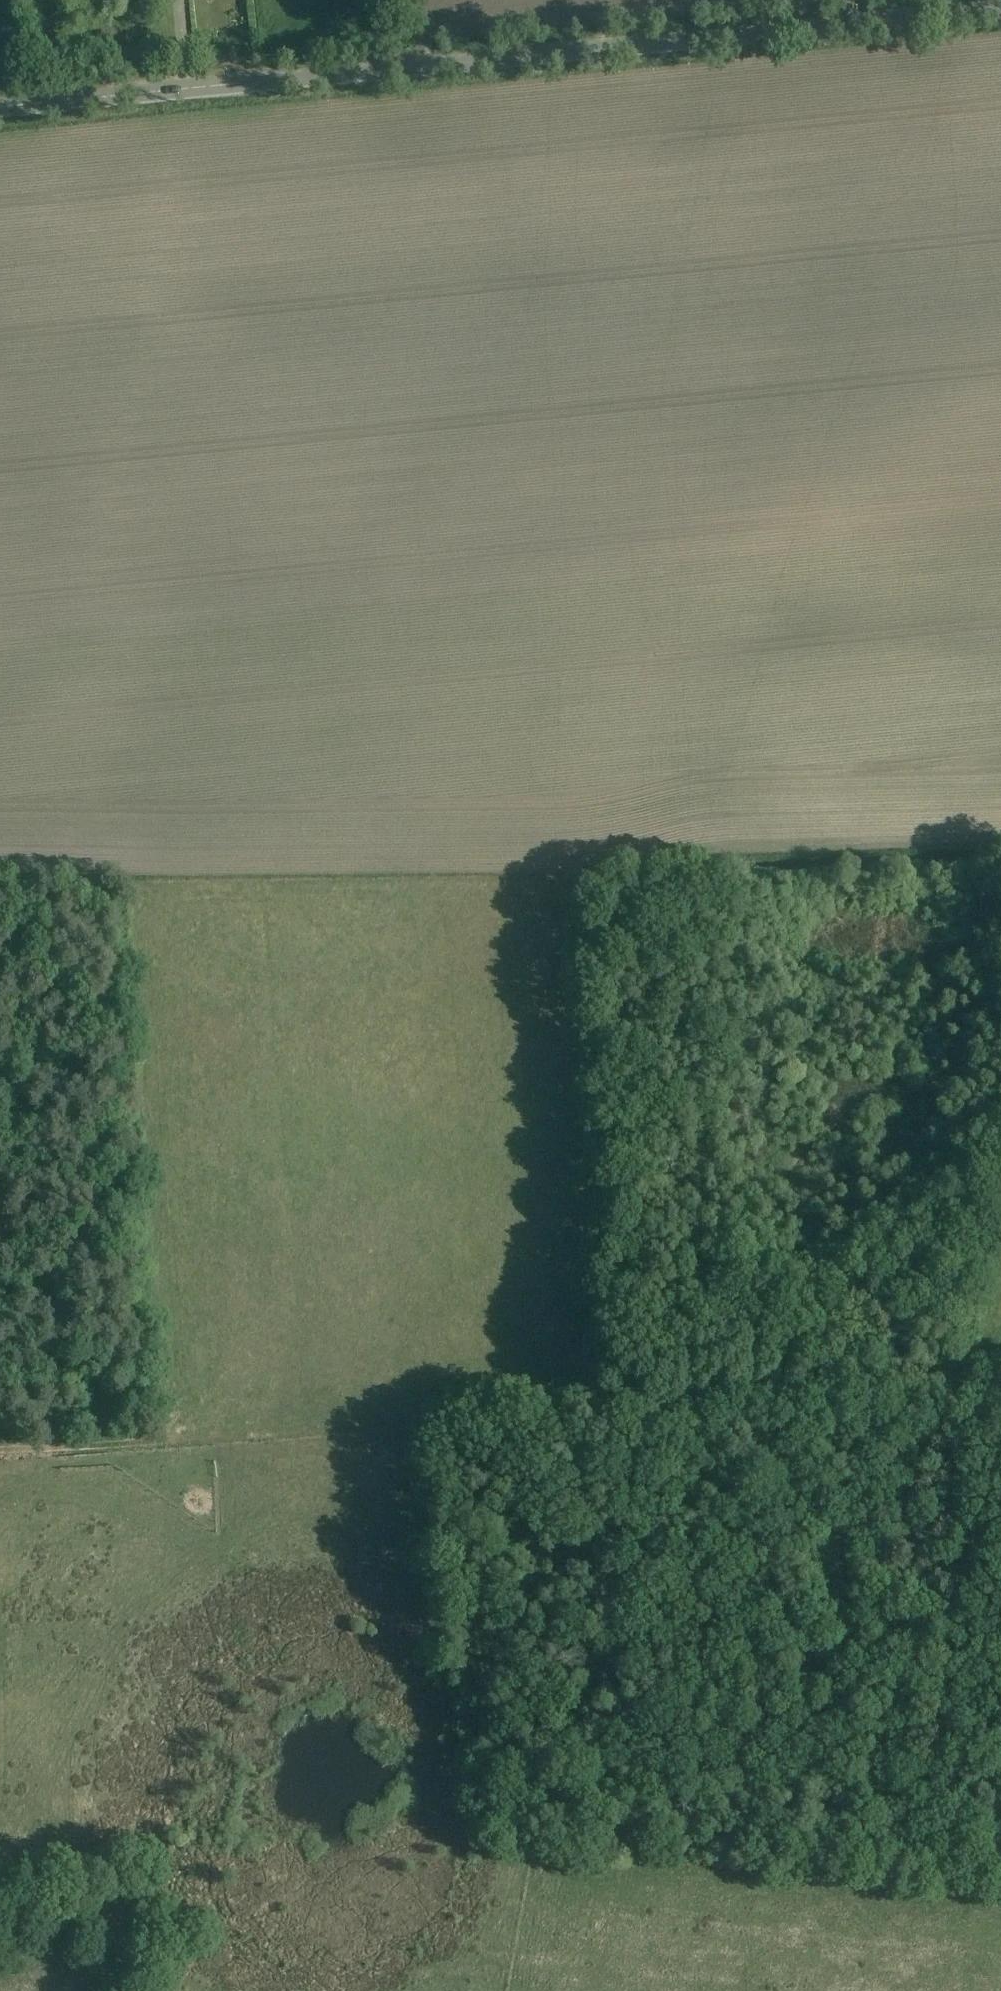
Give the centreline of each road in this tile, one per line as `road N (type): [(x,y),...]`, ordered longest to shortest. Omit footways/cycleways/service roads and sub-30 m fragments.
road 1 (tertiary): [(1000,8),(0,106)]
road 2 (track): [(0,1457),(153,1448)]

